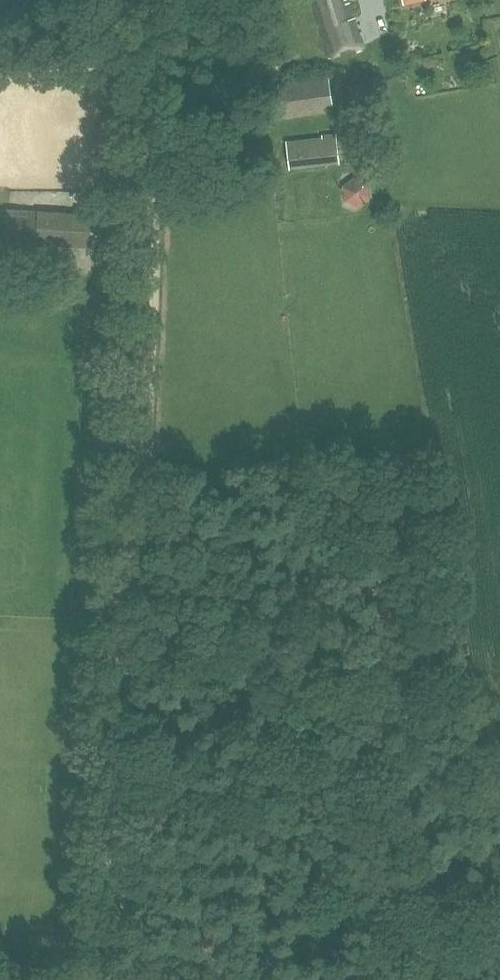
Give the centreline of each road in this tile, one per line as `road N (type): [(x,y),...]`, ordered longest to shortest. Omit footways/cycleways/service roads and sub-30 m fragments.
road 1 (track): [(104,979),(152,281),(153,0)]
road 2 (track): [(446,979),(455,868),(479,744)]

